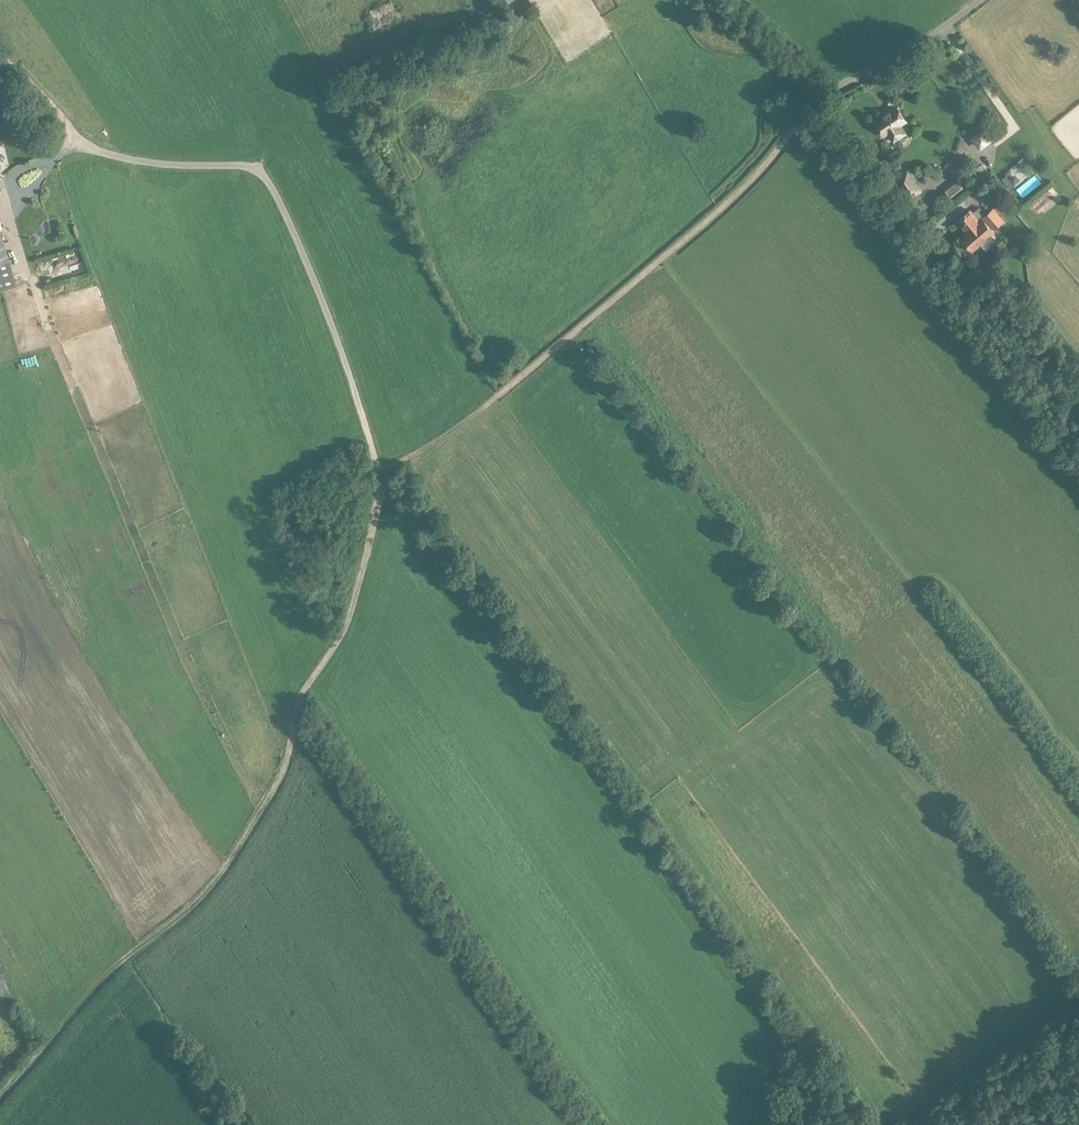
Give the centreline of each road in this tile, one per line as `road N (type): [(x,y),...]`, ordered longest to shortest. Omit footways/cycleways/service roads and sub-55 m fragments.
road 1 (track): [(773,1124),(782,1046),(764,1007),(379,489)]
road 2 (track): [(380,476),(375,525),(345,622),(300,703),(277,781),(231,858),(202,897),(112,969),(0,1093)]
road 3 (track): [(380,476),(326,309),(262,173),(100,152),(0,58)]
road 4 (track): [(814,102),(727,204),(458,427),(380,476)]
road 5 (unclassified): [(977,295),(814,102),(980,0)]
road 6 (track): [(977,295),(1078,404)]
road 7 (unclassified): [(961,1124),(1036,1080),(1078,1066)]

